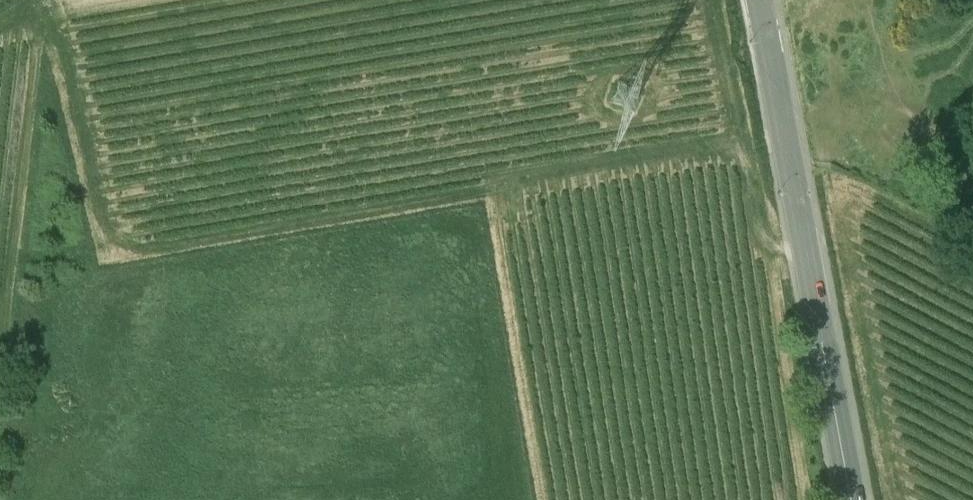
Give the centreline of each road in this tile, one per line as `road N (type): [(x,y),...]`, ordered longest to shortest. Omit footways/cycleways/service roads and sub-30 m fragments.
road 1 (secondary): [(851,499),(762,0)]

